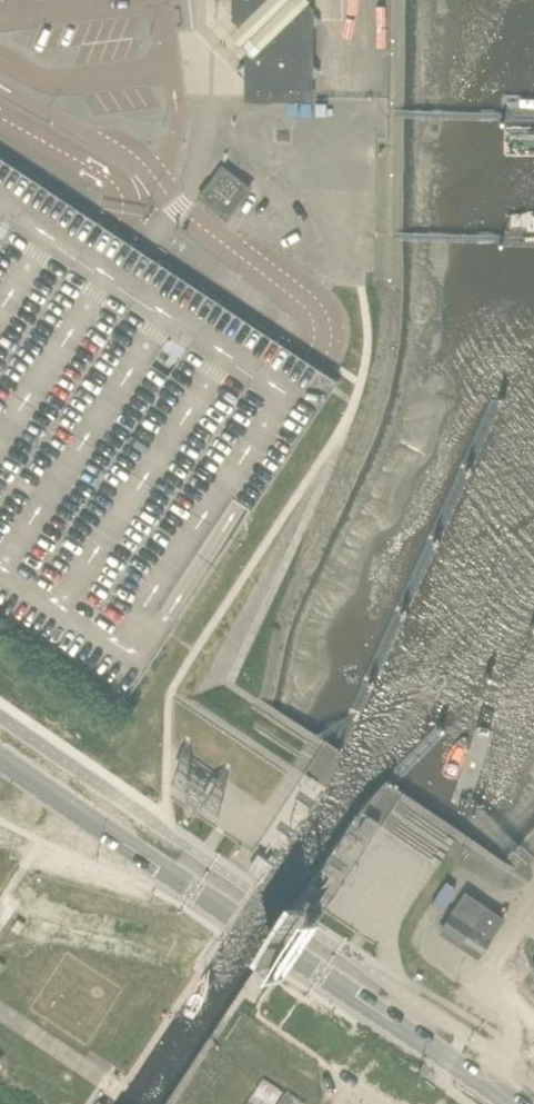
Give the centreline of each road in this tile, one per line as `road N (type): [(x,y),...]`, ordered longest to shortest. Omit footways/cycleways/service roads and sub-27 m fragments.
road 1 (primary): [(519,1103),(0,756)]

